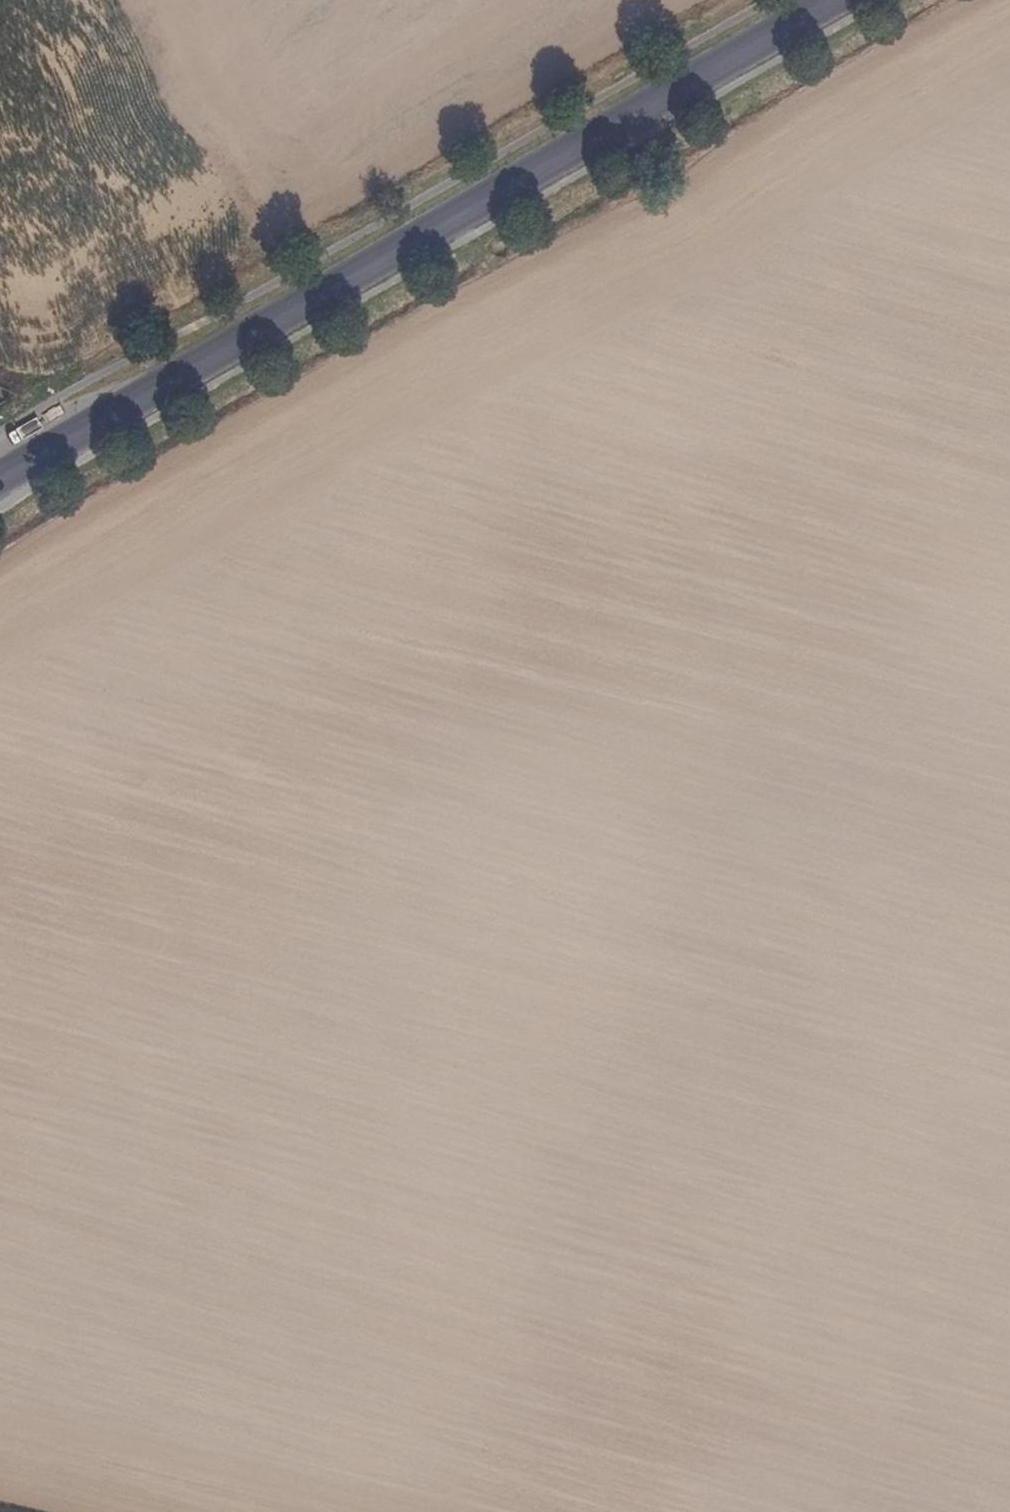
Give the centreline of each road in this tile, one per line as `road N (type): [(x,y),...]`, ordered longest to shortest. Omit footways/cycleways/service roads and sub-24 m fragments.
road 1 (secondary): [(0,481),(841,0)]

